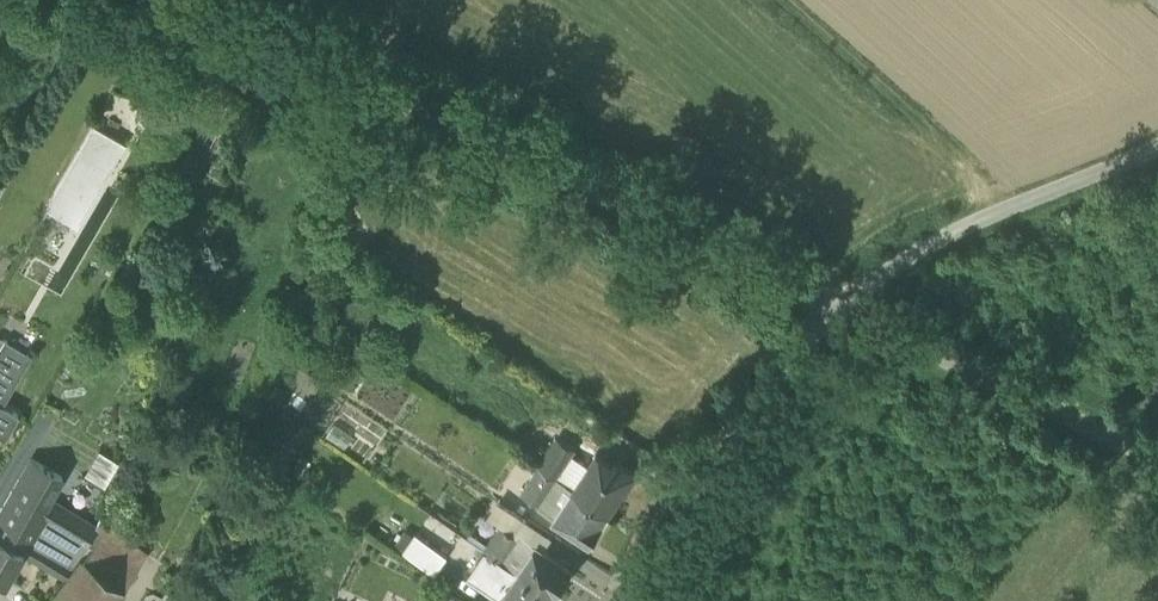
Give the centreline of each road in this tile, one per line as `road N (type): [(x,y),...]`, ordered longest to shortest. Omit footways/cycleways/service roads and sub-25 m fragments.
road 1 (unclassified): [(838,311),(192,0)]
road 2 (unclassified): [(1157,144),(926,245),(838,311)]
road 3 (unclassified): [(838,311),(695,470),(628,600)]

